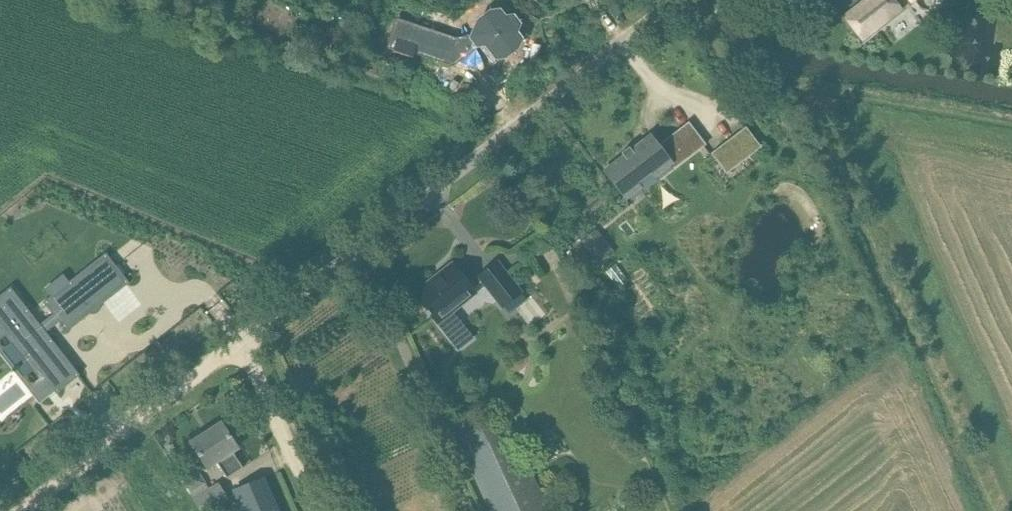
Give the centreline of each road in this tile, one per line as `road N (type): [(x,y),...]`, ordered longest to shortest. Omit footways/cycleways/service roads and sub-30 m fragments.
road 1 (unclassified): [(158,416),(692,0)]
road 2 (track): [(243,350),(317,510)]
road 3 (track): [(32,510),(158,416)]

